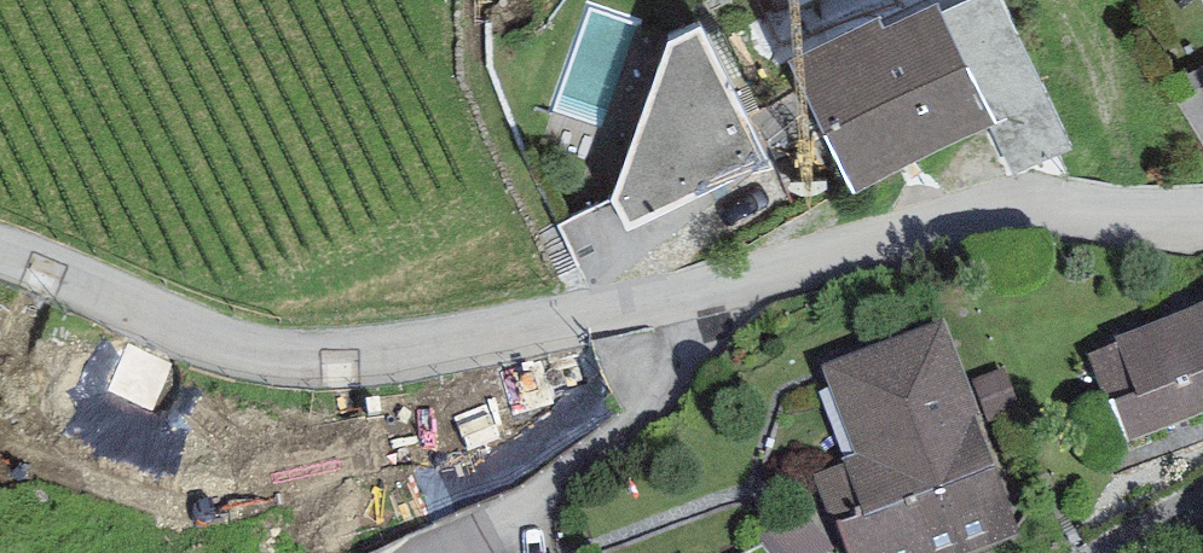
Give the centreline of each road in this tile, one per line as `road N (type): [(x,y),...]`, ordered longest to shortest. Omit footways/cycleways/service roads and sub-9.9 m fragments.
road 1 (residential): [(0,253),(206,331),(269,345),(424,339),(653,290)]
road 2 (residential): [(653,290),(993,204),(1202,202)]
road 3 (residential): [(653,290),(657,358),(646,396),(621,435),(542,501),(451,552)]

